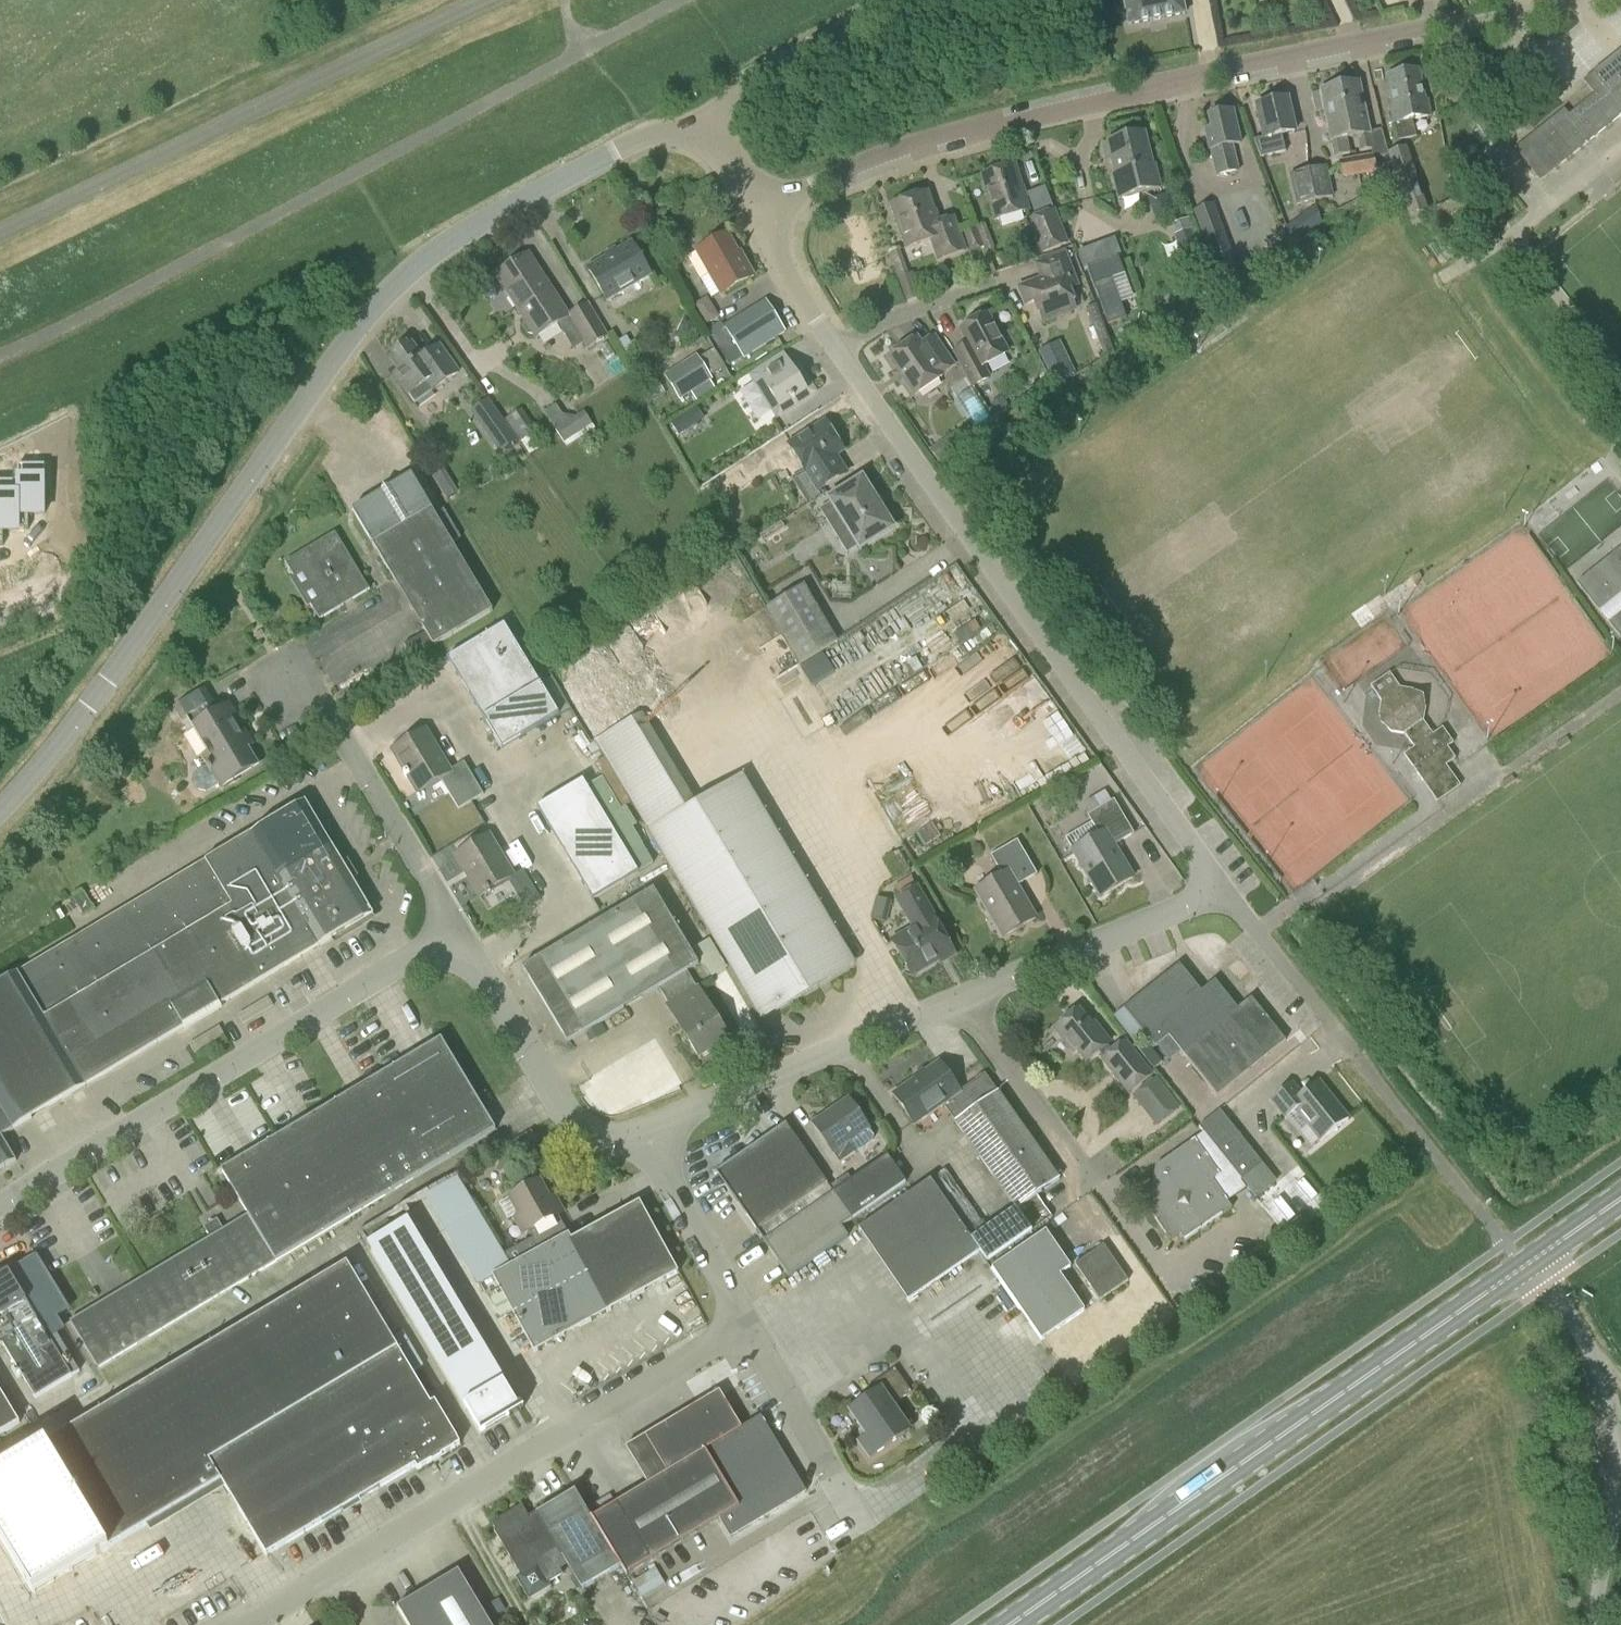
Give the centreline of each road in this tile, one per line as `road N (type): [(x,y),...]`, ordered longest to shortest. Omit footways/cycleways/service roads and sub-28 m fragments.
road 1 (unclassified): [(0,812),(108,679),(345,342),(411,268),(644,135),(705,123)]
road 2 (residential): [(756,214),(953,134),(1556,0)]
road 3 (unclassified): [(1225,889),(942,504),(838,344)]
road 4 (primary): [(1020,1624),(1527,1264)]
road 5 (unclassified): [(236,1624),(750,1327)]
road 6 (unclassified): [(0,1205),(457,933)]
road 7 (unclassified): [(642,1132),(964,998)]
road 8 (unclassified): [(285,674),(309,684),(457,933)]
road 9 (unclassified): [(457,933),(578,1127),(610,1139),(642,1132)]
road 10 (unclassified): [(964,998),(1225,889)]
road 11 (unclassified): [(705,123),(747,82),(902,0)]
road 12 (unclassified): [(750,1327),(642,1132)]
road 13 (unclassified): [(858,1520),(750,1327)]
road 14 (unclassified): [(1088,1181),(964,998)]
road 15 (unclassified): [(1357,1056),(1225,889)]
road 16 (unclassified): [(1620,1449),(1601,1375),(1527,1264)]
road 17 (residential): [(838,344),(869,324),(989,285)]
road 18 (unclassified): [(838,344),(756,214)]
road 19 (unclassified): [(1594,1624),(1620,1476)]

